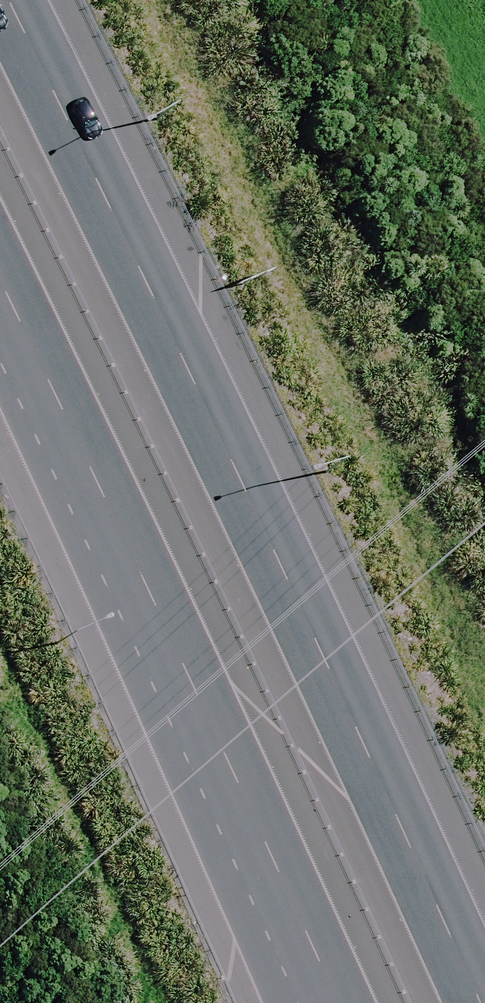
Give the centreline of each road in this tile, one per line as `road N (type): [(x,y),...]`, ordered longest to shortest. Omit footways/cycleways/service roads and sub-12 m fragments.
road 1 (motorway): [(0,13),(455,1002)]
road 2 (motorway): [(316,1002),(0,304)]

